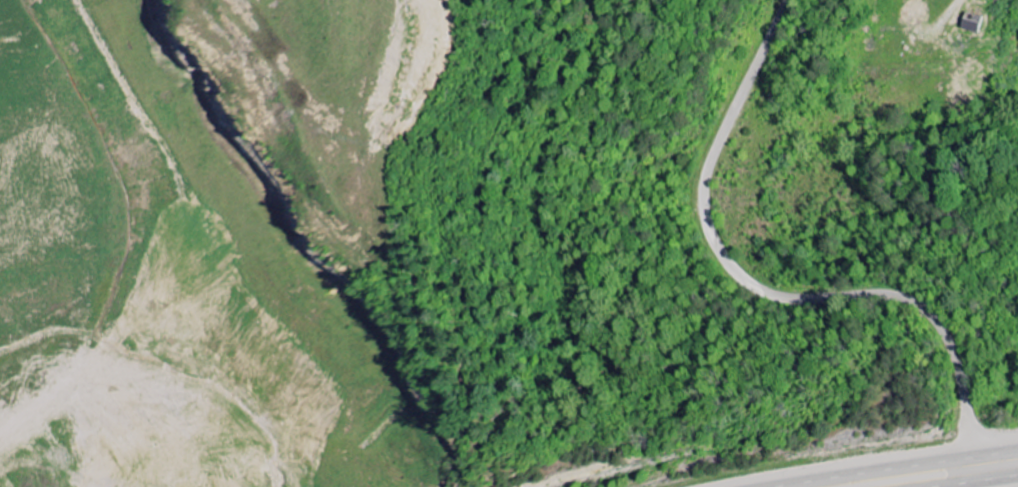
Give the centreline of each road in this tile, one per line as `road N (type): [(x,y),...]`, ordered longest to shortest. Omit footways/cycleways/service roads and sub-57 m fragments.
road 1 (residential): [(978,486),(958,365),(928,312),(897,297),(779,298),(753,286),(715,241),(706,195),(712,163),(790,0)]
road 2 (trunk): [(1017,447),(760,486)]

